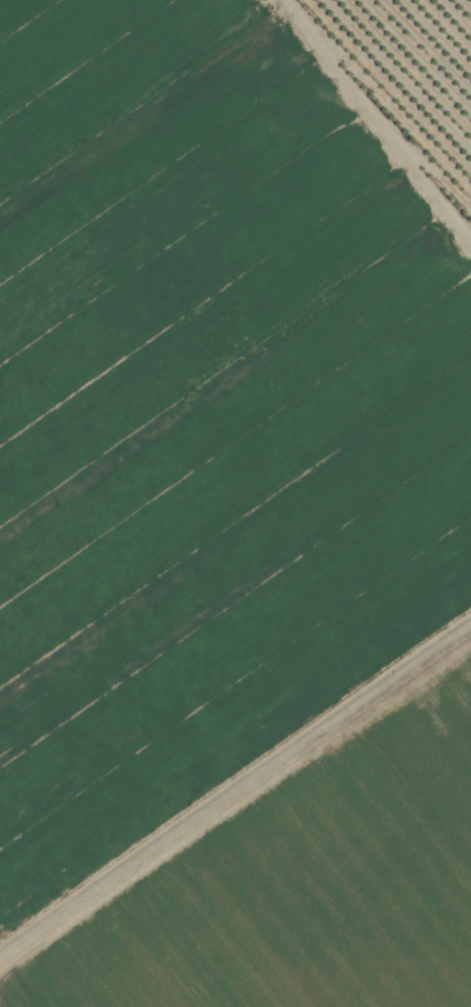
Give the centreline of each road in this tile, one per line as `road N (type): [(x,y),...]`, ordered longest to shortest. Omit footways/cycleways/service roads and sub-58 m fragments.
road 1 (residential): [(0,959),(470,625)]
road 2 (track): [(470,268),(266,0)]

